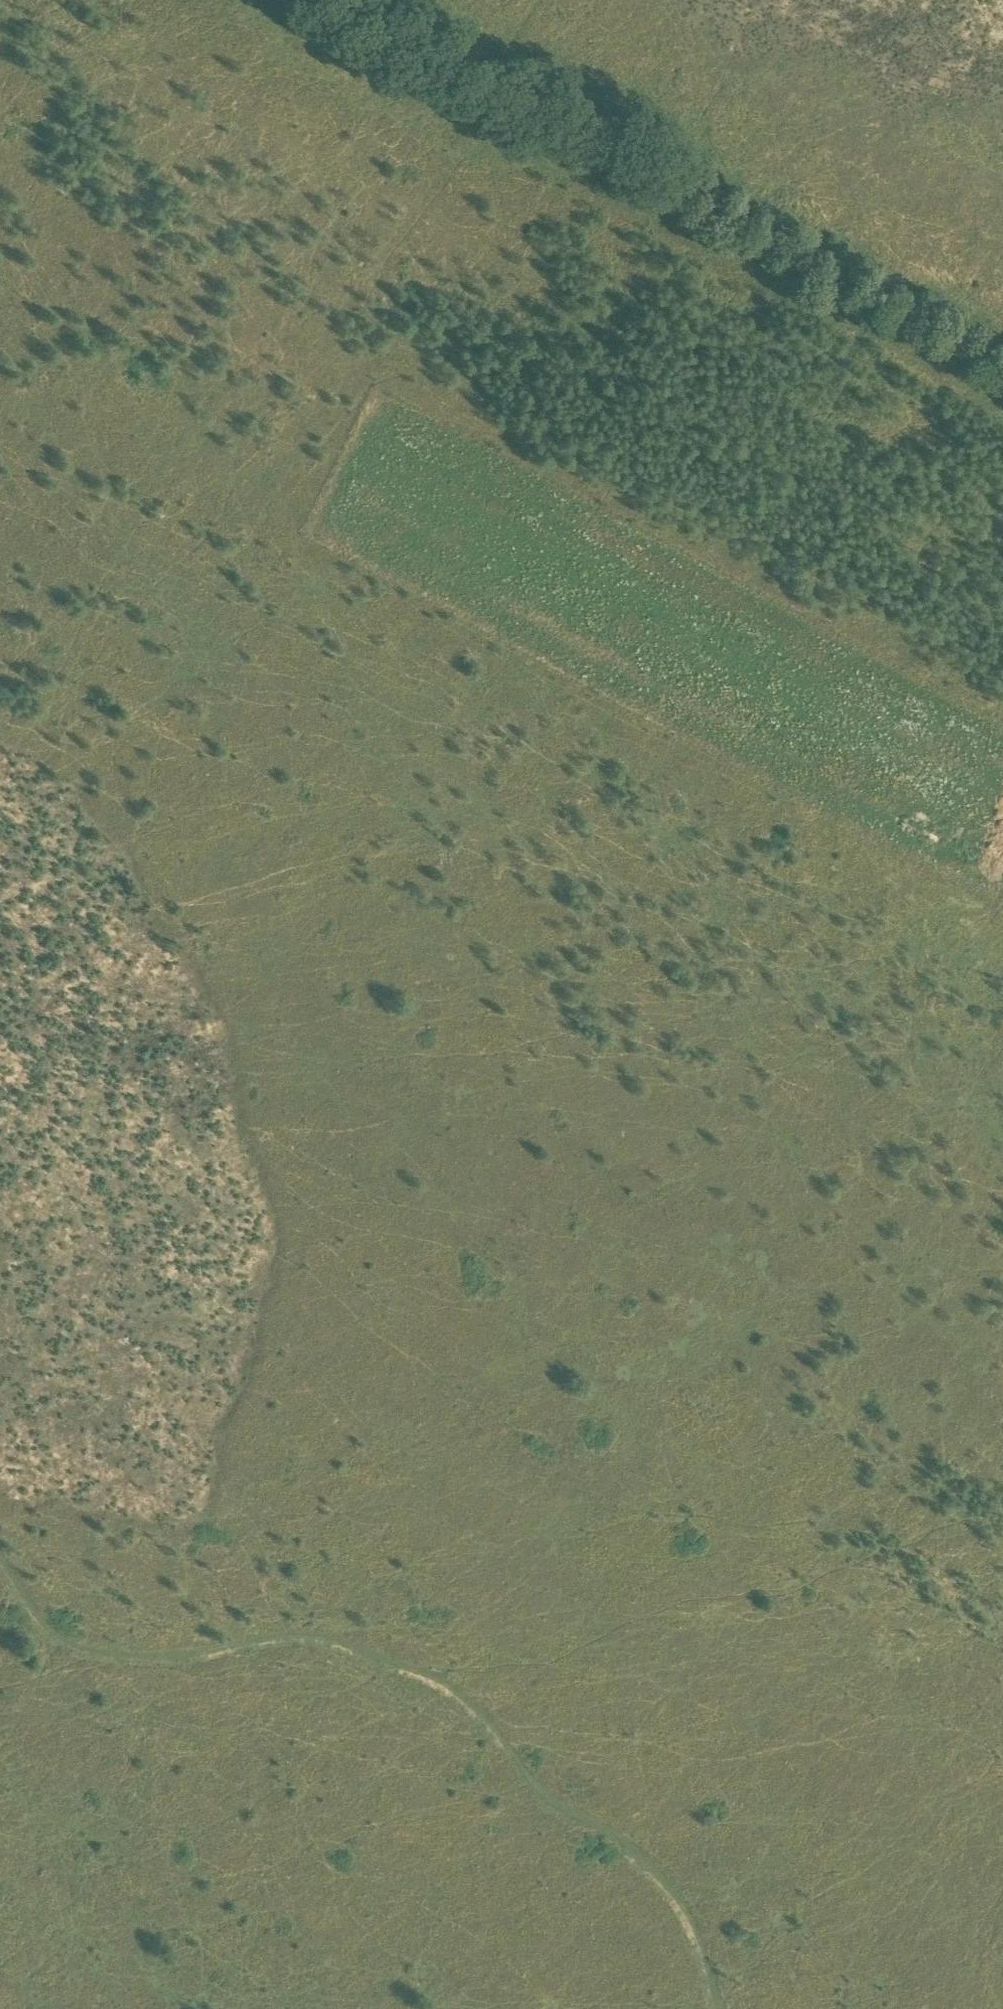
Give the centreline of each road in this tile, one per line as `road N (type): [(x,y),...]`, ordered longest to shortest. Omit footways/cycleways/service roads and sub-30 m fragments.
road 1 (track): [(1002,403),(255,0)]

